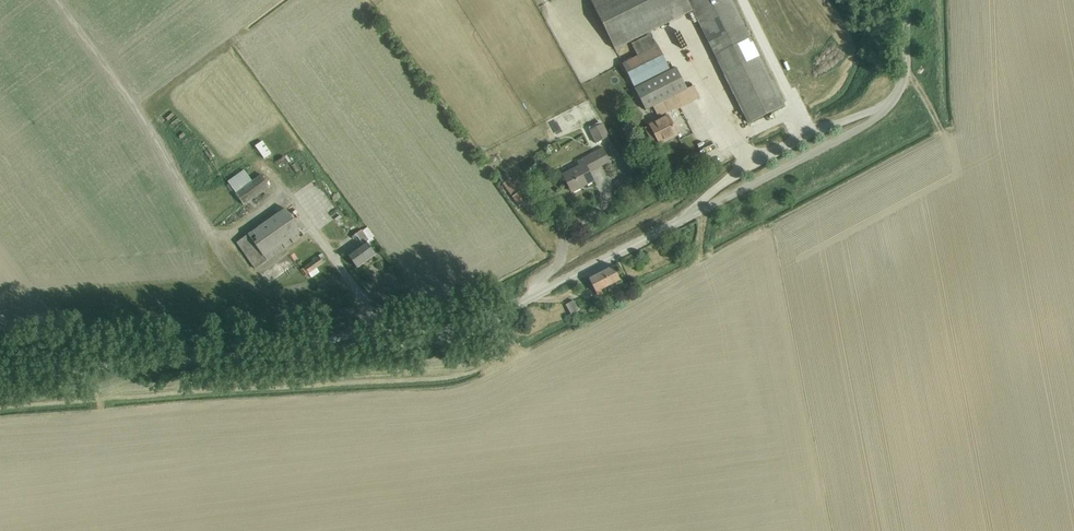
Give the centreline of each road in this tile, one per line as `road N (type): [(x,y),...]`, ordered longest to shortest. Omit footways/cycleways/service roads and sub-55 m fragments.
road 1 (unclassified): [(0,376),(454,338),(873,122),(903,82),(905,0)]

